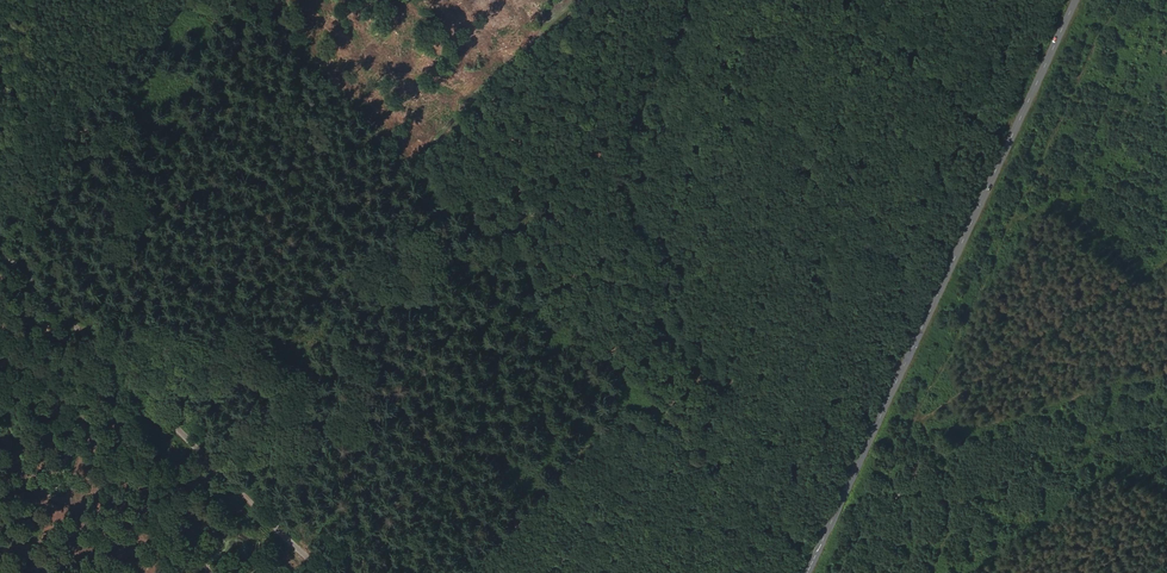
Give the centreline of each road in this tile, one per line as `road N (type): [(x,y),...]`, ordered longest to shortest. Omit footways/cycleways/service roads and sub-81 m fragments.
road 1 (tertiary): [(1077,0),(807,572)]
road 2 (track): [(318,572),(0,261)]

